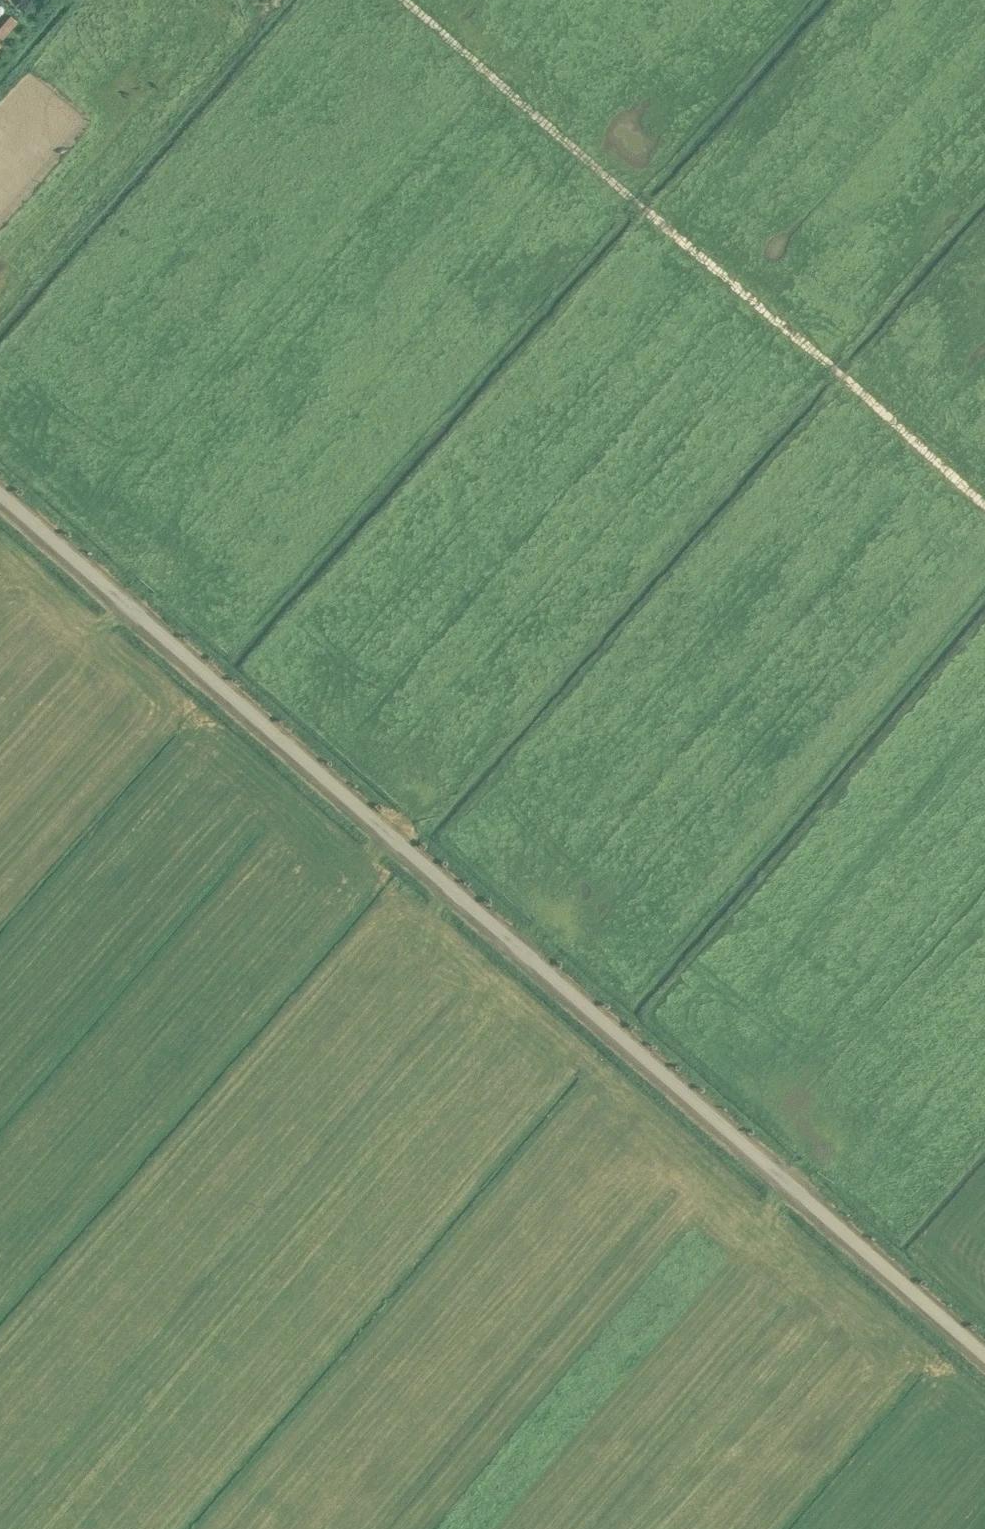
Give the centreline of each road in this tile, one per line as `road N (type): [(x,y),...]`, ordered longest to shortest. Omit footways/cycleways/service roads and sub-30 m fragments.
road 1 (unclassified): [(984,1362),(0,502)]

